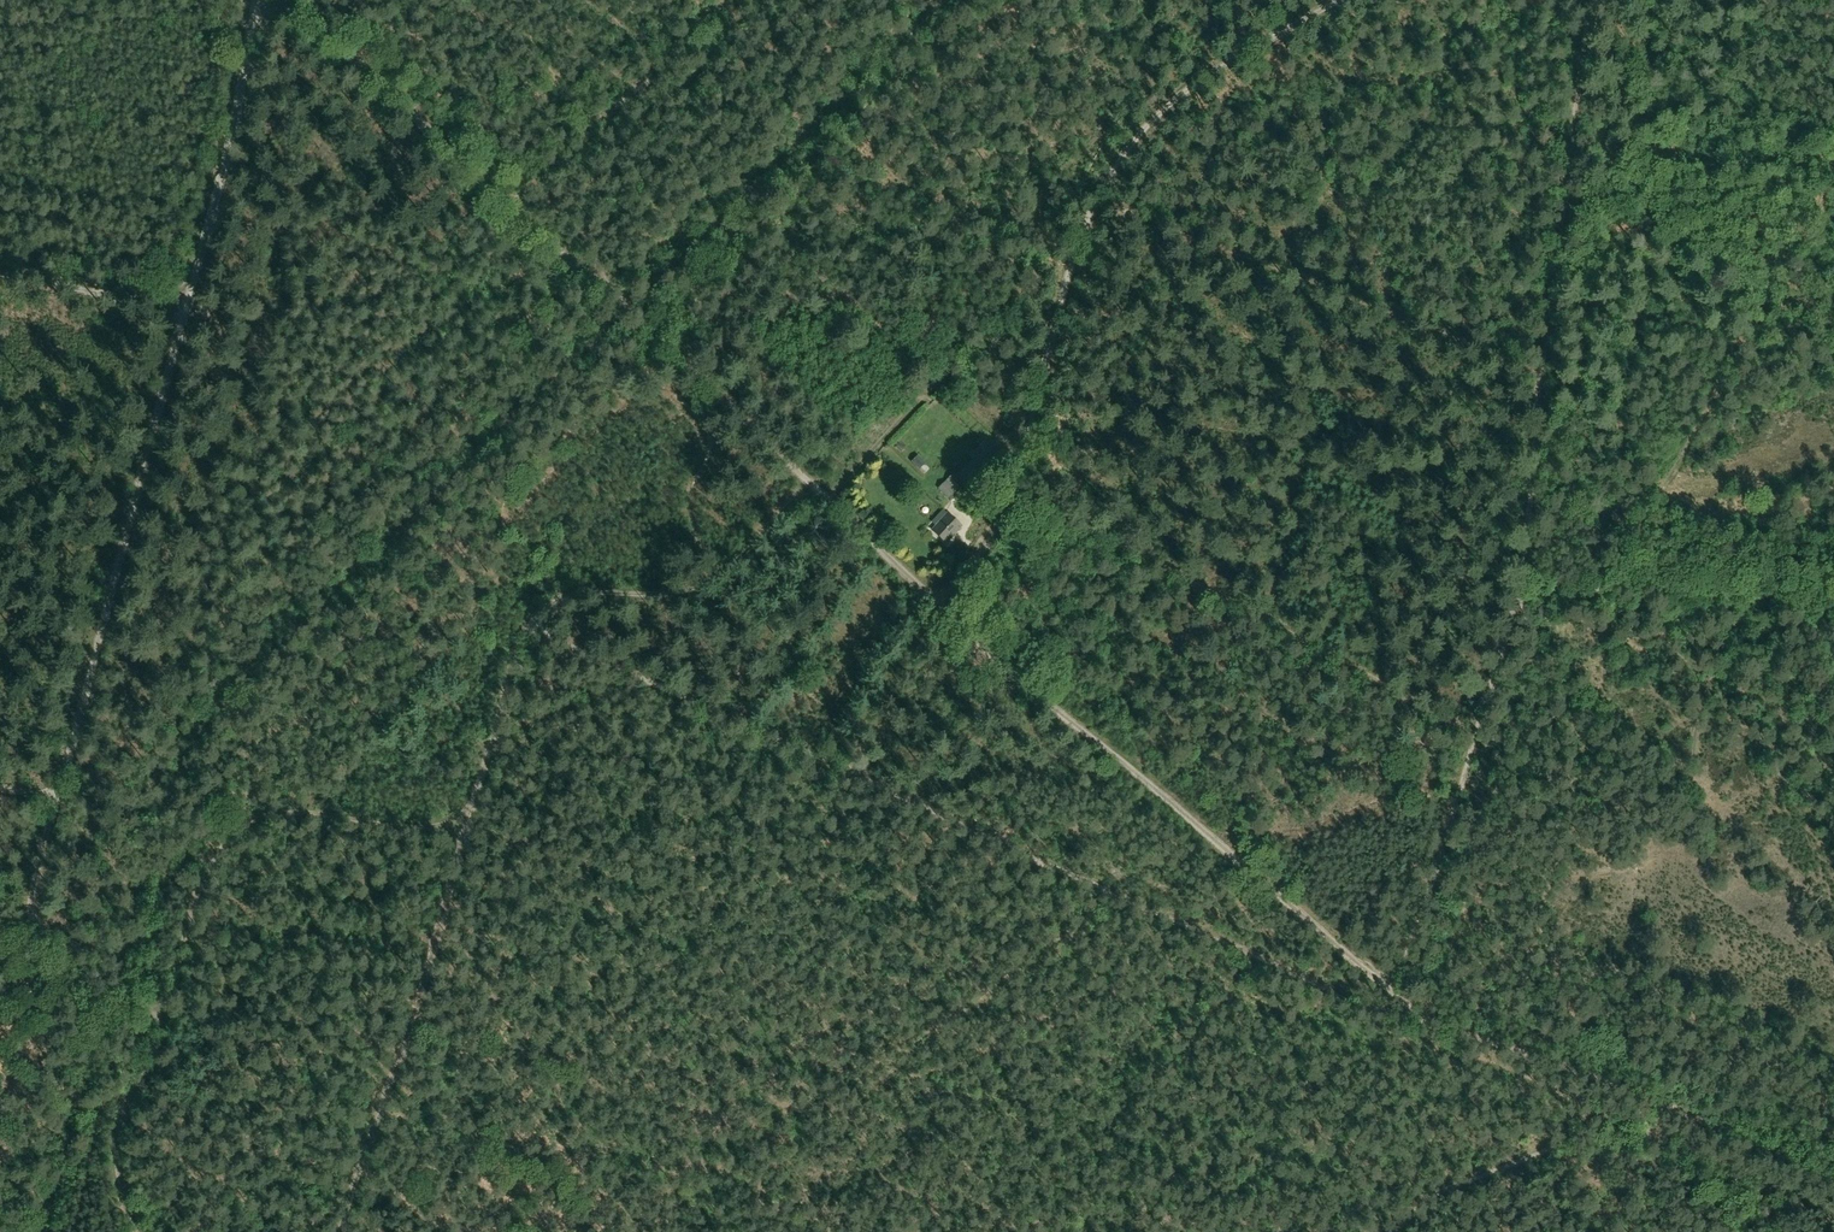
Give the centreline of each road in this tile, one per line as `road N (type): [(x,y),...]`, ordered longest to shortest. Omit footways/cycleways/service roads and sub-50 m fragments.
road 1 (track): [(1582,0),(1528,521),(1396,1004)]
road 2 (track): [(654,342),(1396,1004)]
road 3 (track): [(0,784),(53,797),(180,301),(244,0)]
road 4 (track): [(740,720),(524,627),(332,1231)]
road 5 (track): [(1396,1004),(1374,1006),(740,720)]
road 6 (track): [(1012,493),(1474,732)]
road 7 (track): [(1086,199),(1546,375)]
road 8 (track): [(276,0),(604,299)]
road 9 (track): [(164,1012),(206,862),(233,830),(297,809),(408,834),(459,822)]
road 10 (track): [(740,720),(730,595),(706,563),(692,512),(710,444),(704,419),(679,395),(654,342)]
road 11 (track): [(1067,239),(1044,313),(1012,493),(939,603)]
road 12 (track): [(1067,239),(1104,160),(1185,84),(1331,0)]
road 13 (track): [(805,481),(719,574),(668,591),(564,591),(524,627)]
road 14 (track): [(1387,1231),(1483,1174),(1559,1146),(1653,1133),(1670,1109)]
road 15 (track): [(53,797),(31,903),(34,947),(65,981),(103,1000),(164,1012)]
road 16 (track): [(1670,1109),(1396,1004)]
road 17 (track): [(816,492),(929,371),(1019,455)]
road 18 (track): [(133,1231),(118,1198),(118,1137),(164,1012)]
road 19 (track): [(0,271),(180,301)]
road 20 (track): [(1670,1109),(1833,1183)]

